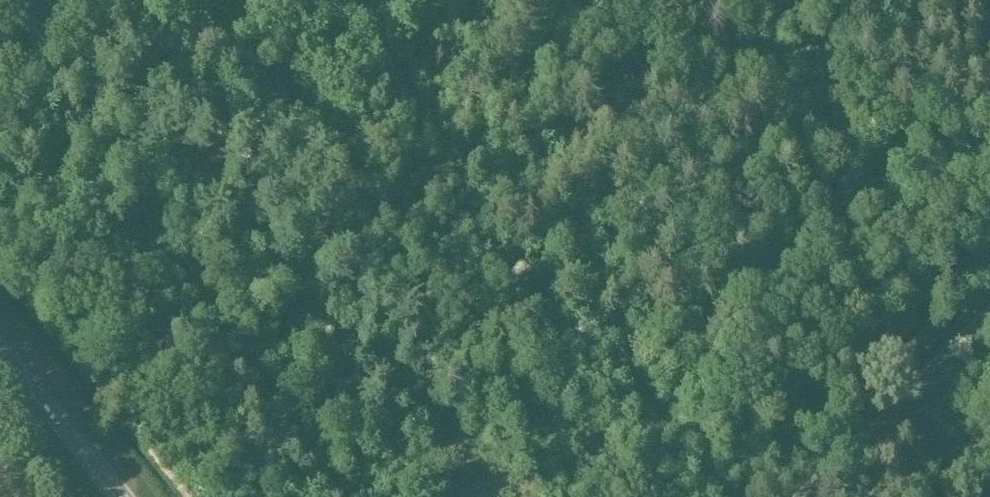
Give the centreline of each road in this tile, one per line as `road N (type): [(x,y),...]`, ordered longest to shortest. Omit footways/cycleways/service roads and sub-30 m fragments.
road 1 (track): [(975,496),(893,375),(730,0)]
road 2 (track): [(794,496),(989,307)]
road 3 (tertiary): [(120,496),(0,349)]

